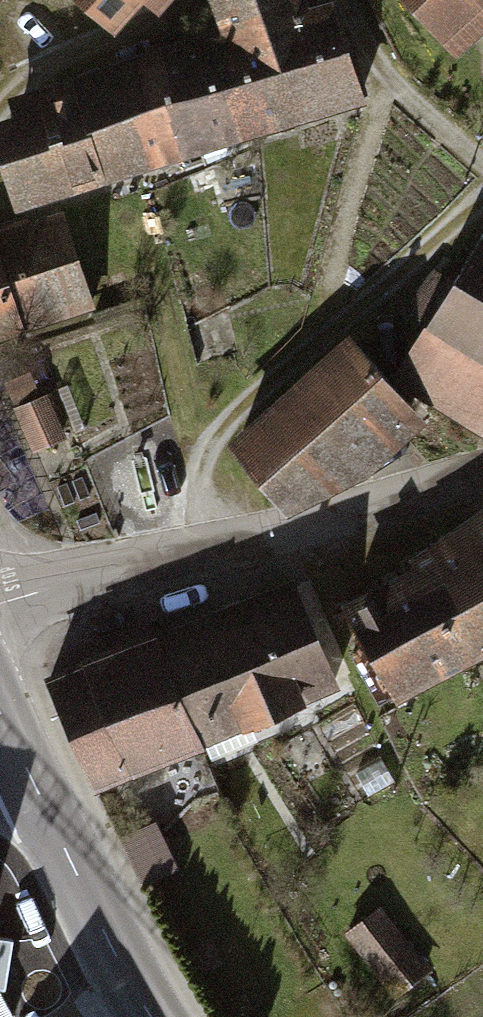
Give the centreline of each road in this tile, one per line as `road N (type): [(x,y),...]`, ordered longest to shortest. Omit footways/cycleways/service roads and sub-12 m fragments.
road 1 (residential): [(0,608),(482,479)]
road 2 (primary): [(150,1016),(14,742)]
road 3 (residential): [(201,0),(19,82),(0,107)]

